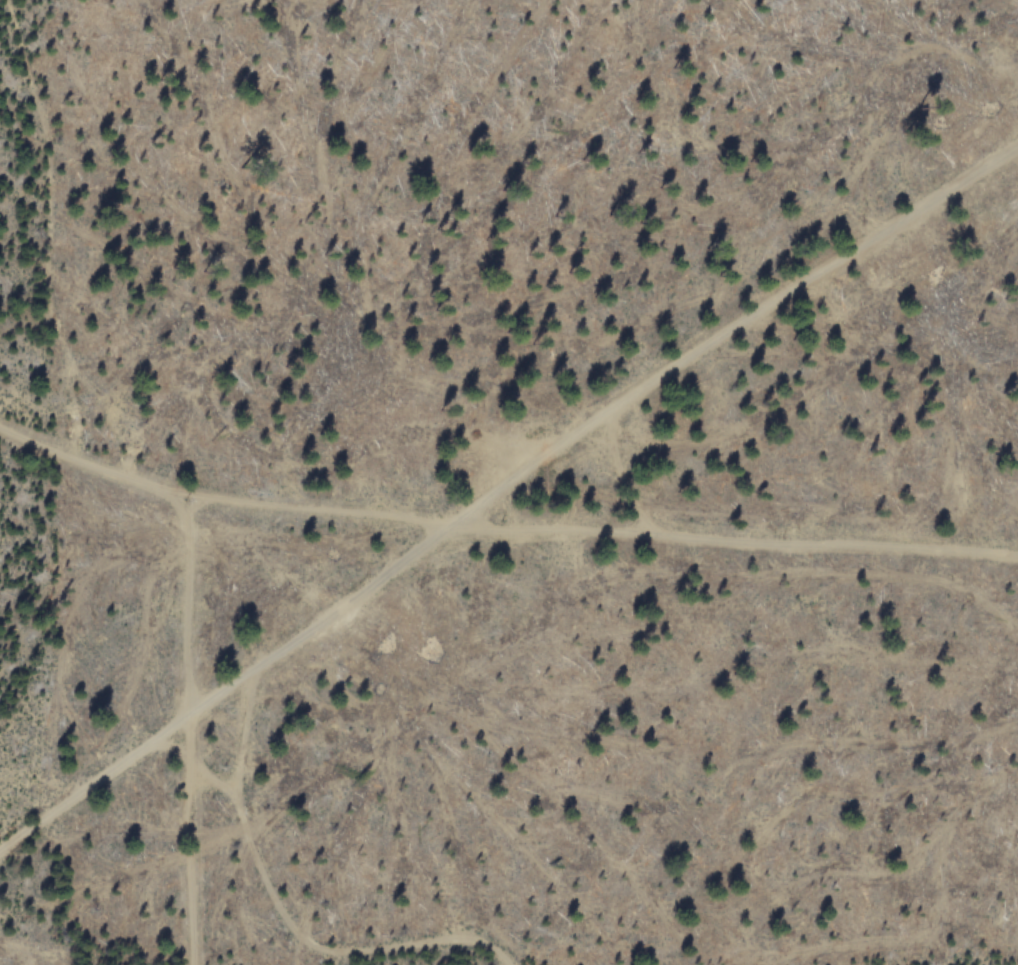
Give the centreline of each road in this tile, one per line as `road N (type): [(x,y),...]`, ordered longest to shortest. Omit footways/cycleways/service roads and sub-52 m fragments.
road 1 (track): [(0,845),(1017,148)]
road 2 (track): [(14,0),(51,127),(55,302),(75,386),(68,456)]
road 3 (track): [(191,780),(235,789),(310,942),(498,944),(510,964)]

